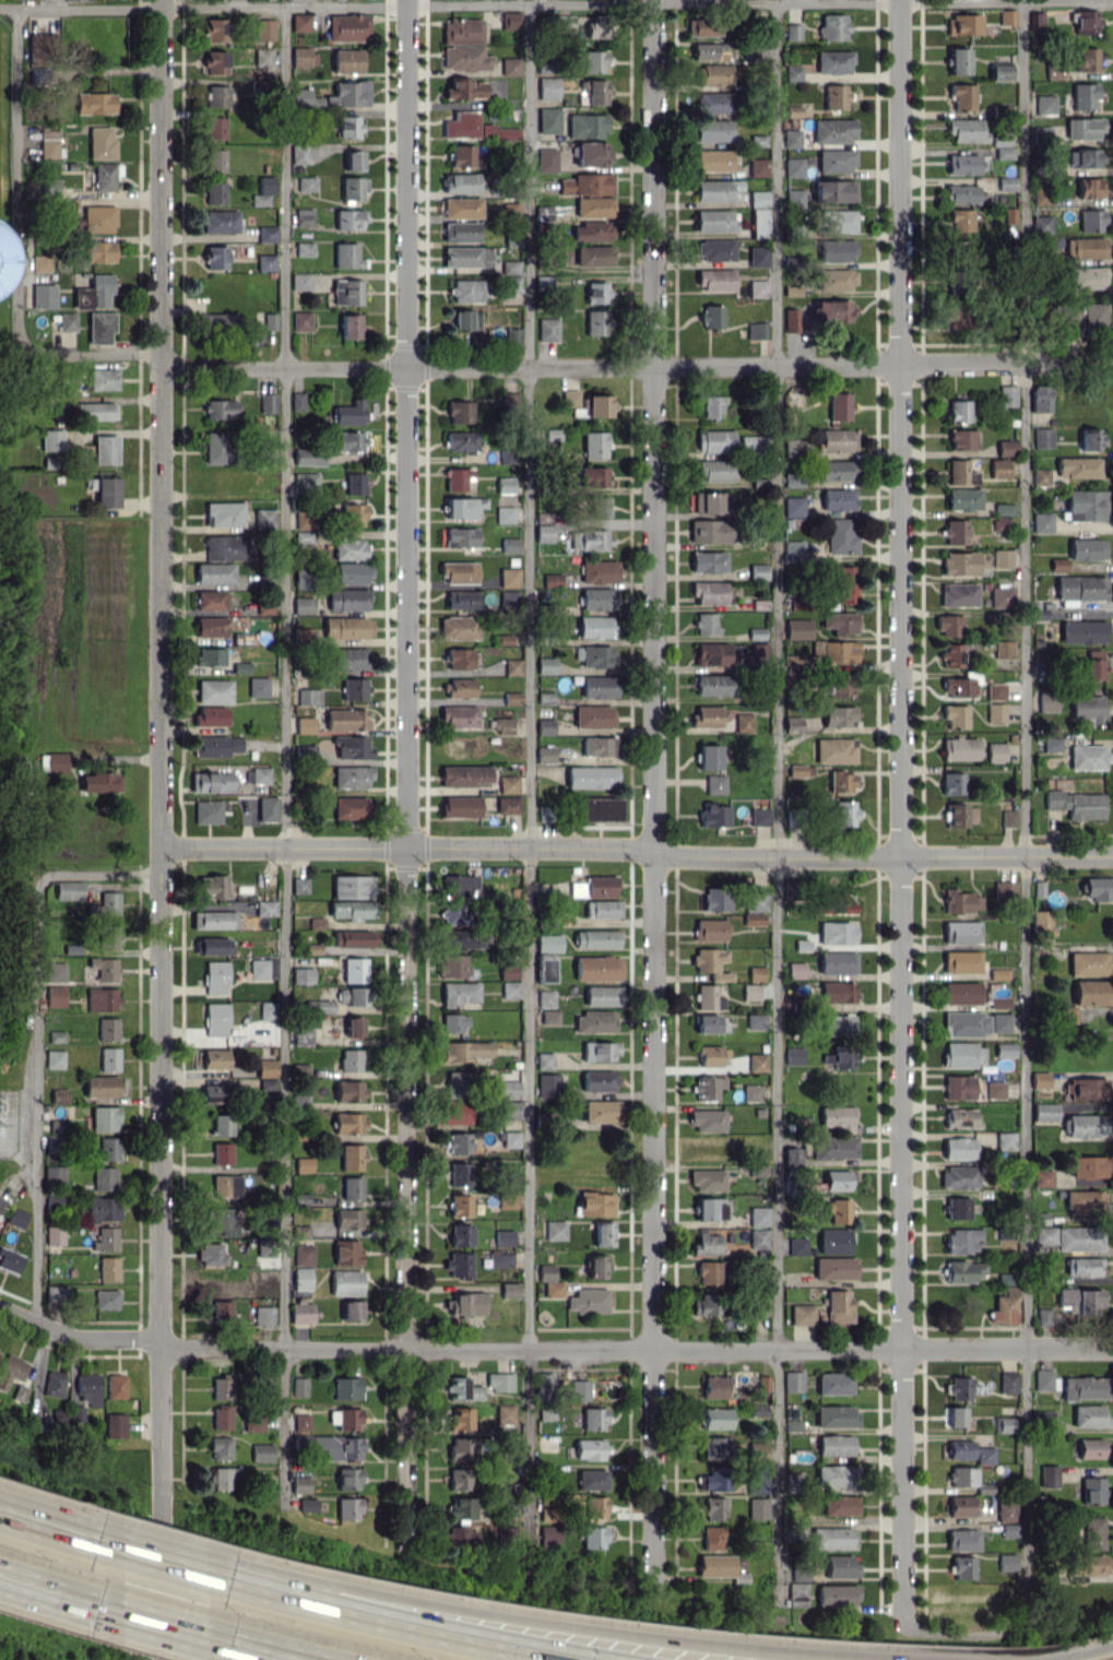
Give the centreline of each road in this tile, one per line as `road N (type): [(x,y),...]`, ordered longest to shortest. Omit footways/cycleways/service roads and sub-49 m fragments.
road 1 (residential): [(899,0),(902,1633)]
road 2 (residential): [(652,0),(653,1580)]
road 3 (residential): [(406,0),(406,1552)]
road 4 (tertiary): [(159,847),(1112,854)]
road 5 (residential): [(159,367),(1112,362)]
road 6 (residential): [(159,1344),(1112,1347)]
road 7 (tertiary): [(159,0),(159,847)]
road 8 (residential): [(159,847),(160,1659)]
road 9 (motorway): [(818,1657),(336,1586),(226,1578)]
road 10 (motorway): [(576,1659),(226,1578)]
road 11 (residential): [(0,1309),(75,1340),(159,1344)]
road 12 (motorway): [(967,1659),(818,1657)]
road 13 (motorway): [(92,1606),(225,1645)]
road 14 (motorway): [(226,1578),(93,1541)]

